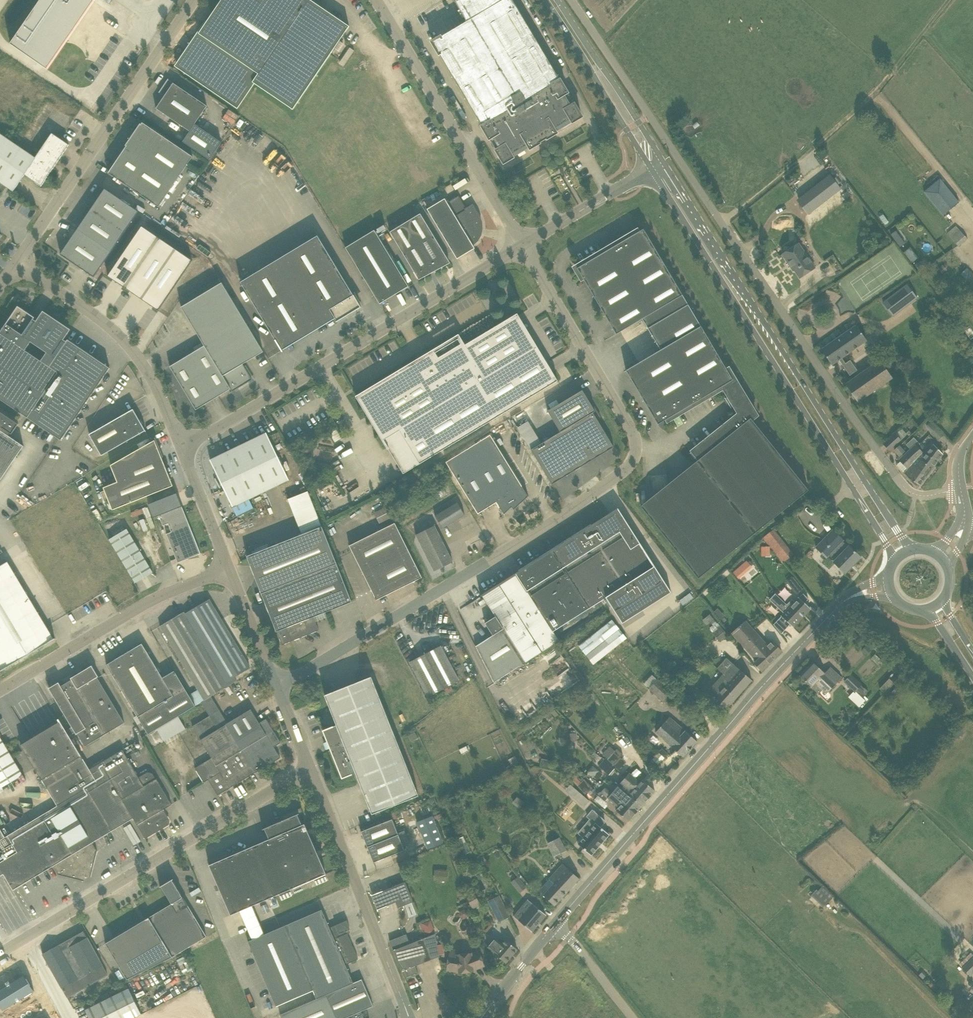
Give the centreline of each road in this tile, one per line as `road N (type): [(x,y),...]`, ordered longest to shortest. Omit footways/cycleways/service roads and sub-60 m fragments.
road 1 (unclassified): [(278,688),(625,471),(636,451),(633,431),(523,246)]
road 2 (unclassified): [(960,488),(915,494),(893,475),(574,0)]
road 3 (secondary): [(651,168),(894,561)]
road 4 (secondary): [(912,548),(663,161)]
road 5 (tertiary): [(554,925),(831,613)]
road 6 (unclassified): [(181,444),(523,246)]
road 7 (unclassified): [(0,954),(310,769)]
road 8 (unclassified): [(195,0),(17,263)]
road 9 (unclassified): [(523,246),(376,0)]
road 10 (unclassified): [(408,1017),(310,769)]
road 11 (unclassified): [(0,691),(153,600),(228,569)]
road 12 (unclassified): [(181,444),(153,377),(107,324),(17,263)]
road 13 (secondary): [(543,0),(651,168)]
road 14 (secondary): [(663,161),(557,0)]
road 15 (unclassified): [(228,569),(181,444)]
road 16 (unclassified): [(278,688),(228,569)]
road 17 (unclassified): [(634,1017),(554,925)]

